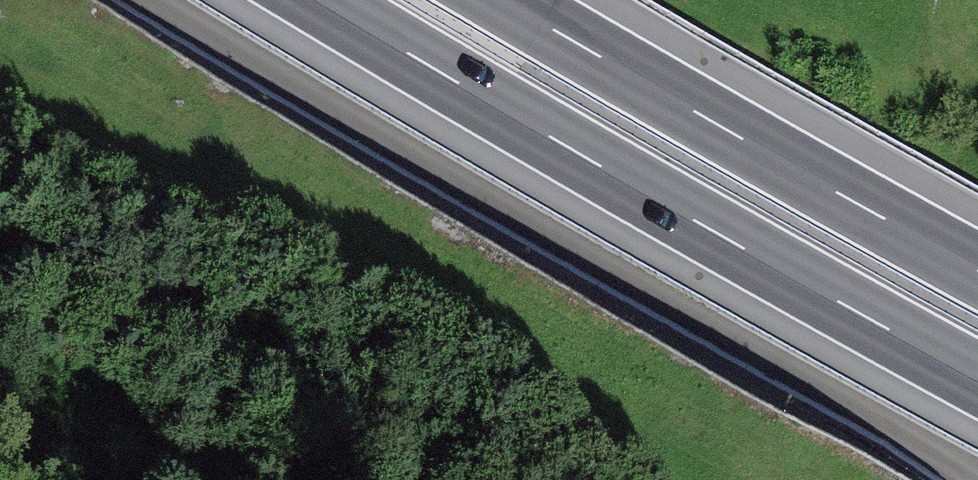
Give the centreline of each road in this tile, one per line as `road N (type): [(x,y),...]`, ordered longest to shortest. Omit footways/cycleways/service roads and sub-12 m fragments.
road 1 (track): [(174,0),(959,479)]
road 2 (motorway): [(339,0),(977,370)]
road 3 (motorway): [(977,261),(738,132),(521,0)]

